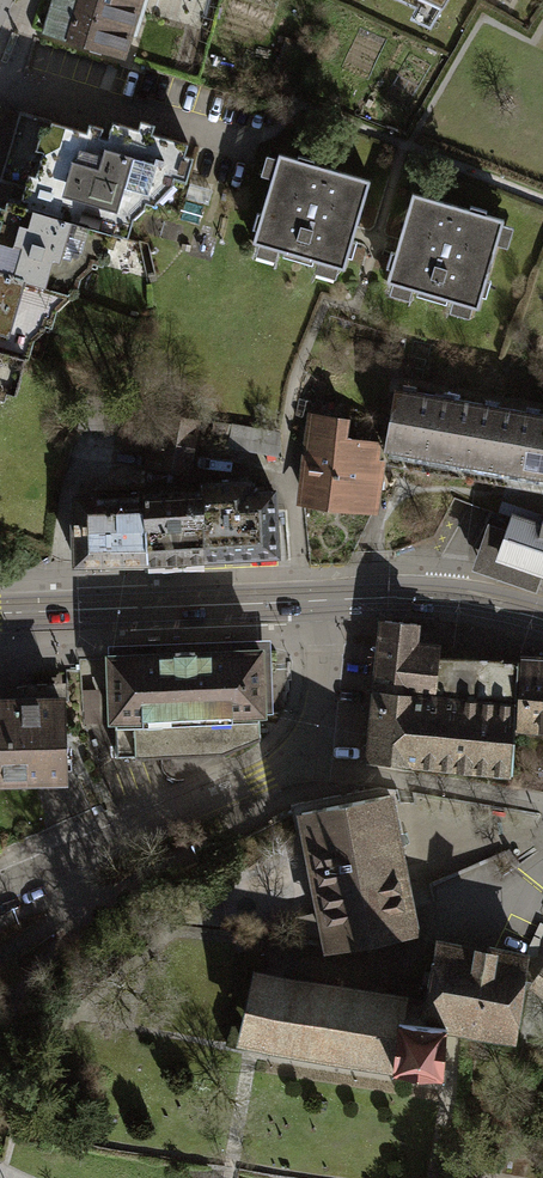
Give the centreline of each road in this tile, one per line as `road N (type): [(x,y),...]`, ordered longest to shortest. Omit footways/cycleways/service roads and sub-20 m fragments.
road 1 (residential): [(0,890),(259,779),(298,754)]
road 2 (tertiary): [(0,613),(321,600)]
road 3 (residential): [(542,804),(331,770),(298,754)]
road 4 (tertiary): [(321,600),(443,599),(542,621)]
road 5 (residential): [(298,754),(315,726),(321,693),(321,600)]

